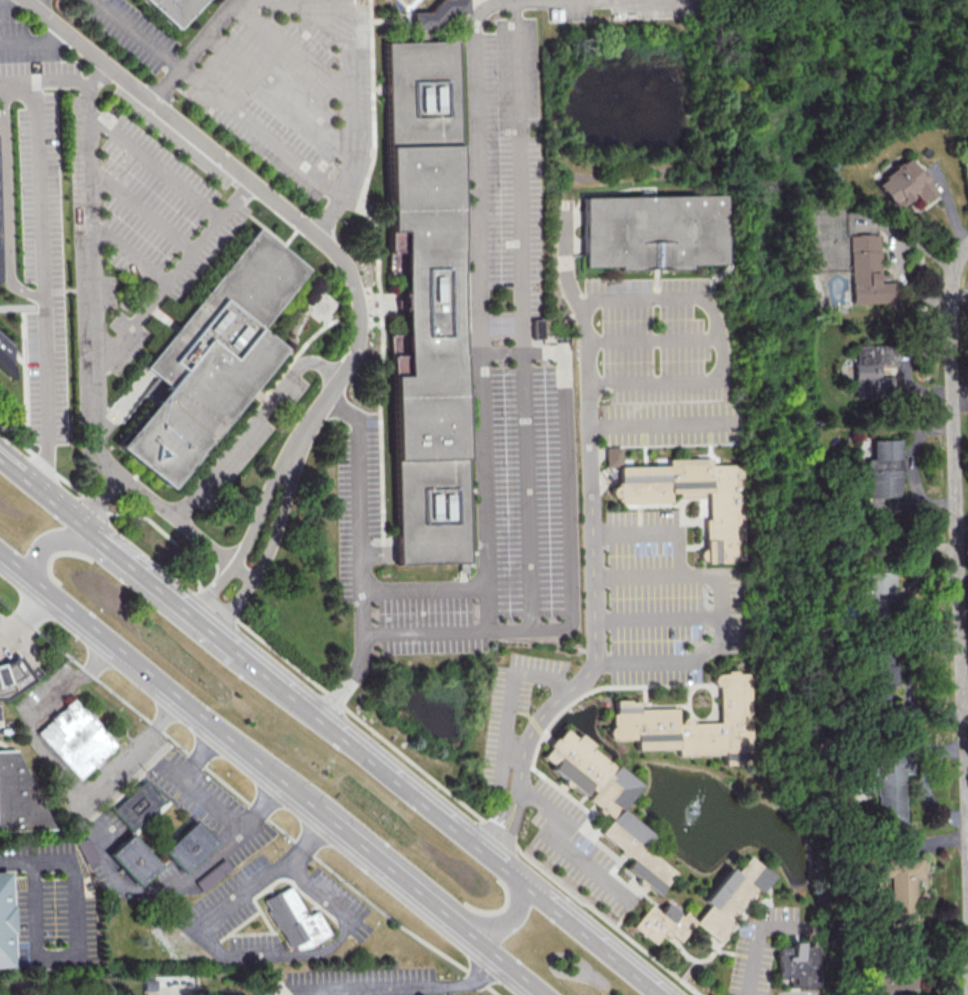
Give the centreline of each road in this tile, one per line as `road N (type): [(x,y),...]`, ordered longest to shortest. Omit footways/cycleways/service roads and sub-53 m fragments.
road 1 (residential): [(967,896),(950,290),(967,244)]
road 2 (primary): [(658,994),(229,644)]
road 3 (primary): [(0,556),(326,817)]
road 4 (primary): [(229,644),(83,526)]
road 5 (primary): [(326,817),(457,925)]

